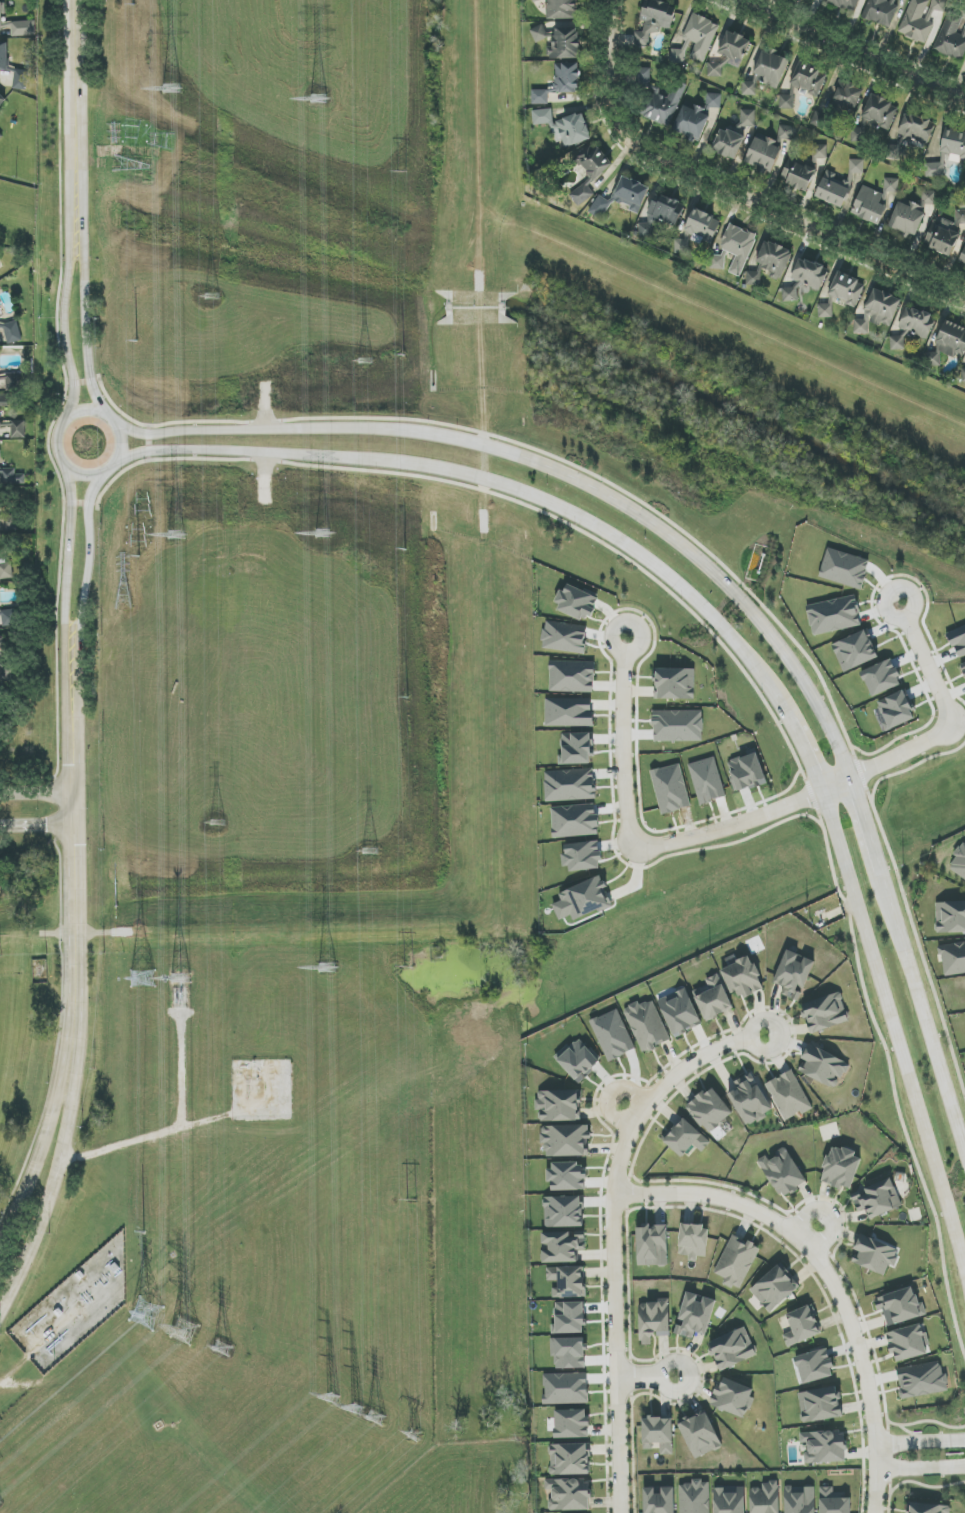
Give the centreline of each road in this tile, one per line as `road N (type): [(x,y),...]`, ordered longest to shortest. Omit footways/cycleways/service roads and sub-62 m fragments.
road 1 (tertiary): [(849,778),(802,676),(758,616),(692,556),(621,505),(544,469),(450,438),(389,430)]
road 2 (residential): [(622,1512),(619,1167),(641,1114),(671,1079),(751,1038)]
road 3 (tertiary): [(824,792),(964,1273)]
road 4 (residential): [(875,1512),(869,1385),(839,1293),(815,1256),(770,1219),(728,1201),(616,1195)]
road 5 (tertiary): [(423,465),(485,480),(615,539),(693,595),(776,694)]
road 6 (residential): [(964,292),(629,136)]
road 7 (secondary): [(76,1044),(77,736)]
road 8 (tertiary): [(118,460),(198,449),(423,465)]
road 9 (secondary): [(0,1309),(54,1178),(72,1106),(76,1044)]
road 10 (tertiary): [(389,430),(152,435),(117,422)]
road 11 (tertiary): [(964,1144),(883,882)]
road 12 (secondary): [(74,468),(67,685),(77,736)]
road 13 (residential): [(964,96),(749,0)]
road 14 (secondary): [(77,192),(68,232),(73,417)]
road 15 (residential): [(635,845),(715,832),(849,778)]
road 16 (secondary): [(102,412),(88,296),(91,229),(77,192)]
road 17 (secondary): [(82,684),(91,504),(107,470)]
road 18 (secondary): [(76,1044),(33,1173),(0,1241)]
road 19 (secondary): [(107,470),(122,453),(121,429),(102,412),(79,413),(62,433),(62,452),(82,472),(107,470)]
road 20 (residential): [(635,845),(623,794),(624,654)]
road 21 (secondary): [(77,192),(71,0)]
road 22 (residential): [(629,136),(608,91),(614,0)]

